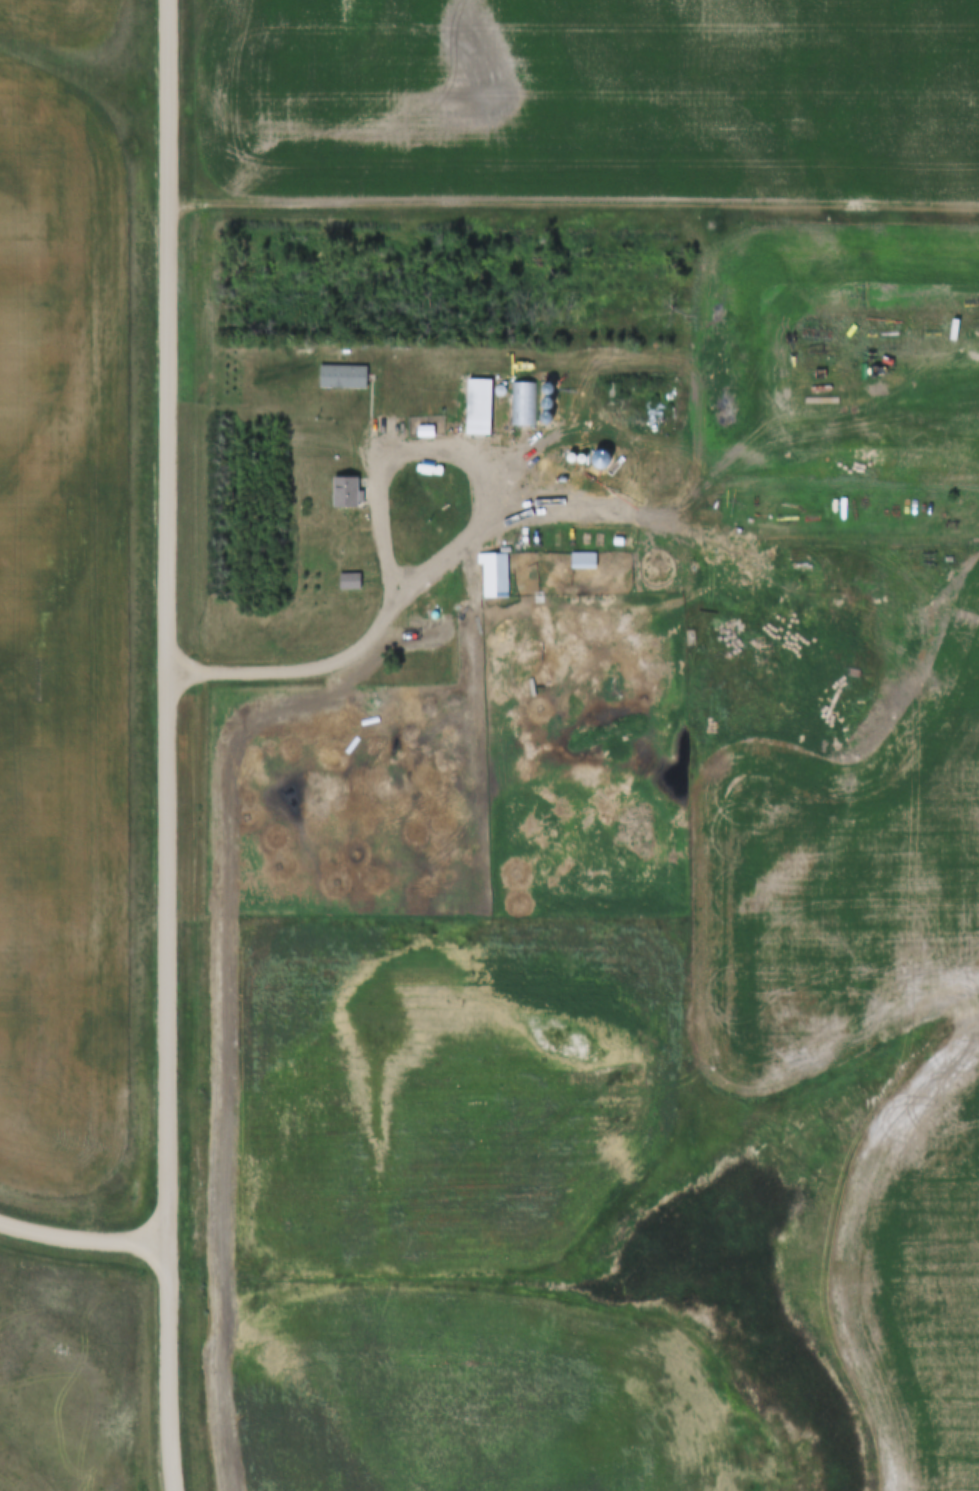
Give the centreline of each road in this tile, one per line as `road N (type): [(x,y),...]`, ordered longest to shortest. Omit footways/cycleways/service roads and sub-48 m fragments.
road 1 (residential): [(172,0),(169,1061),(177,1490)]
road 2 (track): [(172,208),(978,210)]
road 3 (track): [(483,527),(536,510),(613,503),(793,530),(937,535),(978,529)]
road 4 (residential): [(170,1242),(87,1242),(0,1222)]

